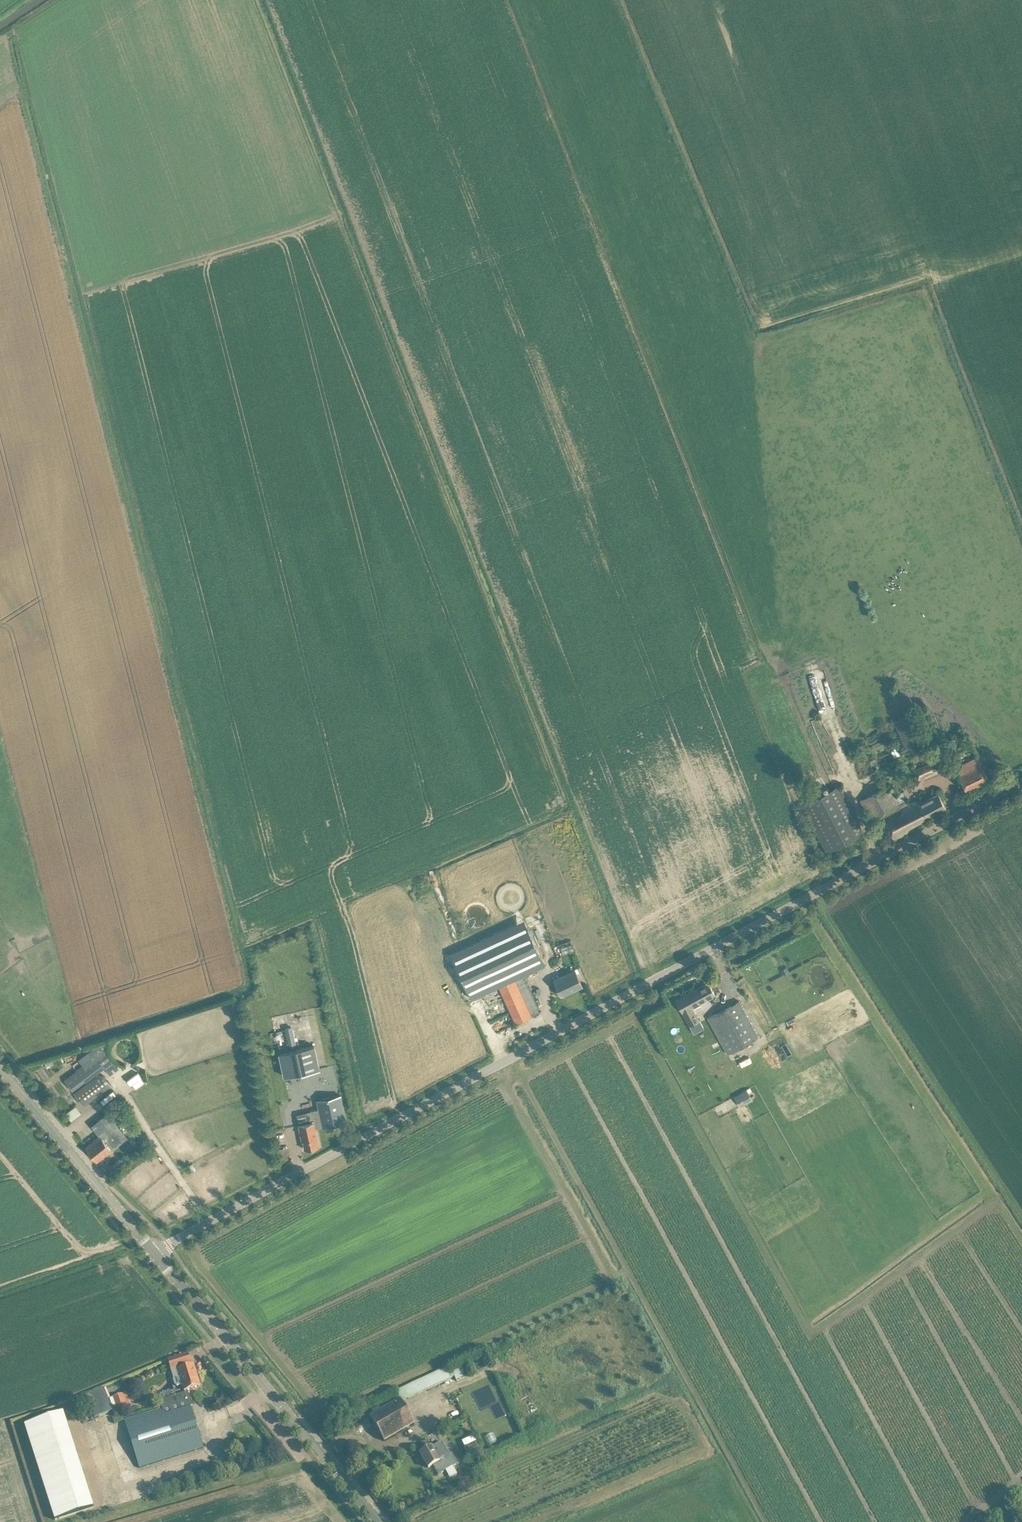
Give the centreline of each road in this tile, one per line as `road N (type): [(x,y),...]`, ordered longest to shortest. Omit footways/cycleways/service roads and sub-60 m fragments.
road 1 (unclassified): [(155,1256),(1021,785)]
road 2 (tertiary): [(377,1521),(155,1256)]
road 3 (tertiary): [(155,1256),(0,1069)]

